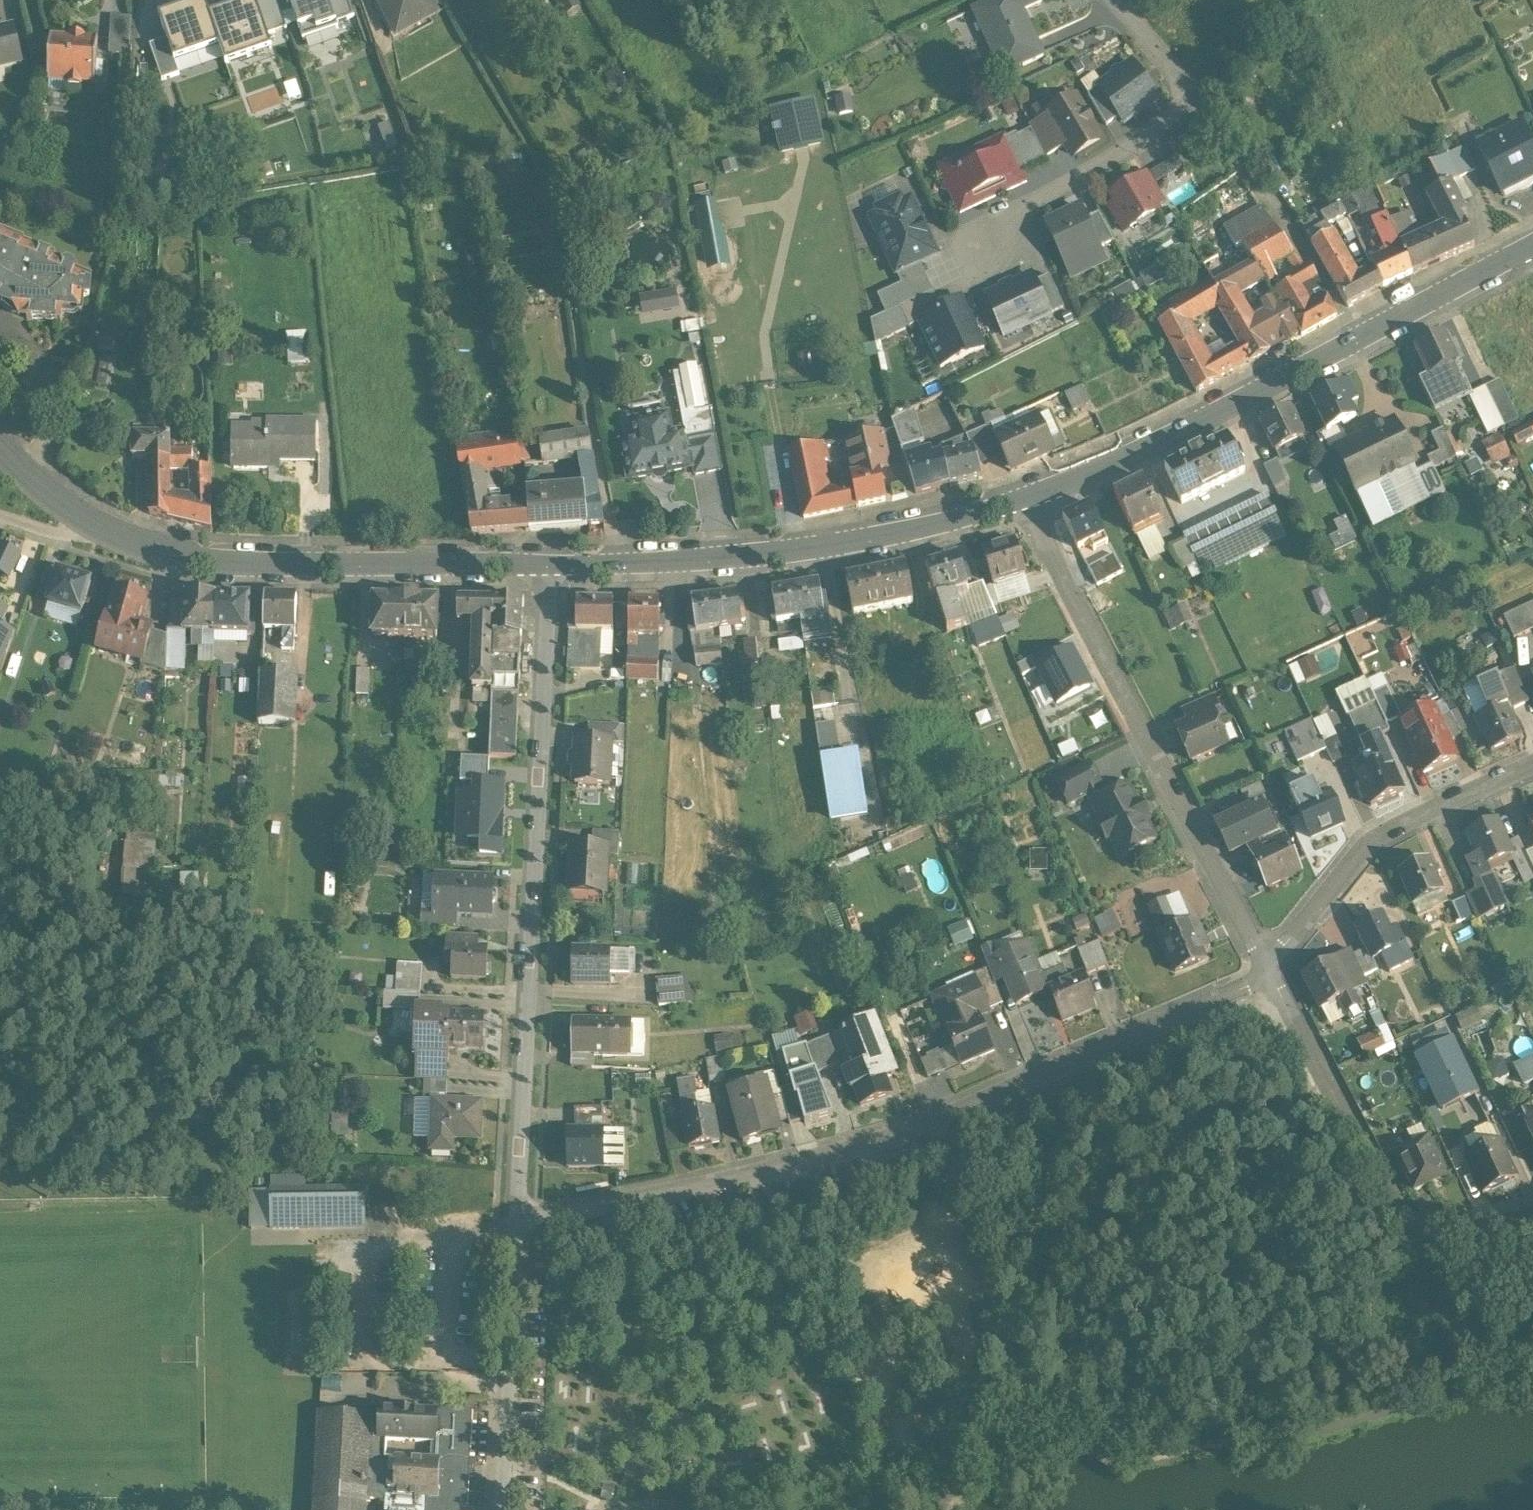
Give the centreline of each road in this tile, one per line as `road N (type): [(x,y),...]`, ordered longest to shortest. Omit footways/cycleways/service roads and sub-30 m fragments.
road 1 (residential): [(1270,981),(883,1147),(739,1186),(515,1225)]
road 2 (residential): [(546,581),(515,1225)]
road 3 (tertiary): [(1532,263),(1173,448),(1027,510)]
road 4 (residential): [(1270,981),(1027,510)]
road 5 (tertiary): [(1027,510),(808,566),(701,581),(546,581)]
road 6 (tertiary): [(546,581),(166,578),(104,546)]
road 7 (residential): [(1532,1213),(1419,1229),(1395,1222),(1270,981)]
road 8 (residential): [(1532,776),(1368,851),(1270,981)]
road 9 (residential): [(500,1509),(515,1225)]
road 10 (residential): [(980,267),(1195,119)]
road 11 (tertiary): [(104,546),(0,464)]

